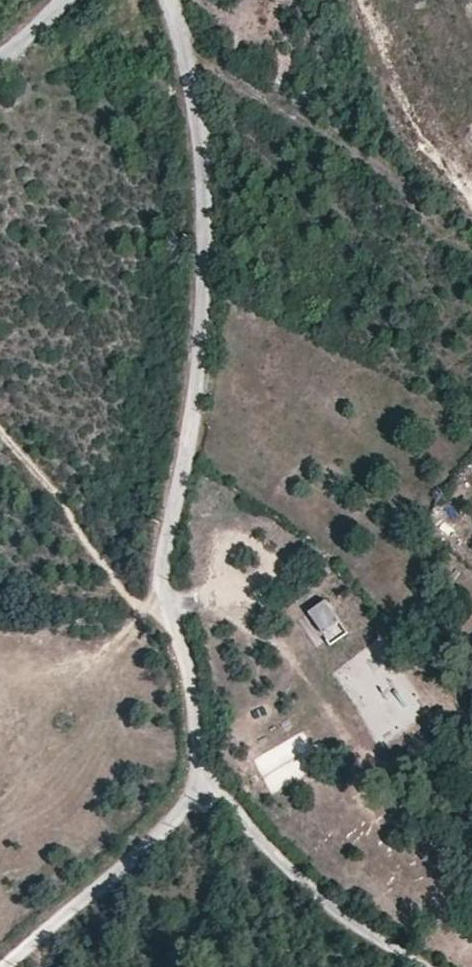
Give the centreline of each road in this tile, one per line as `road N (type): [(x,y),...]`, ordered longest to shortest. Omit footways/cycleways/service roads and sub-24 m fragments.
road 1 (track): [(167,0),(192,86),(202,206),(200,349),(165,538),(162,601),(179,645),(200,786)]
road 2 (track): [(200,786),(317,897),(419,966)]
road 3 (track): [(200,786),(179,816),(2,966)]

